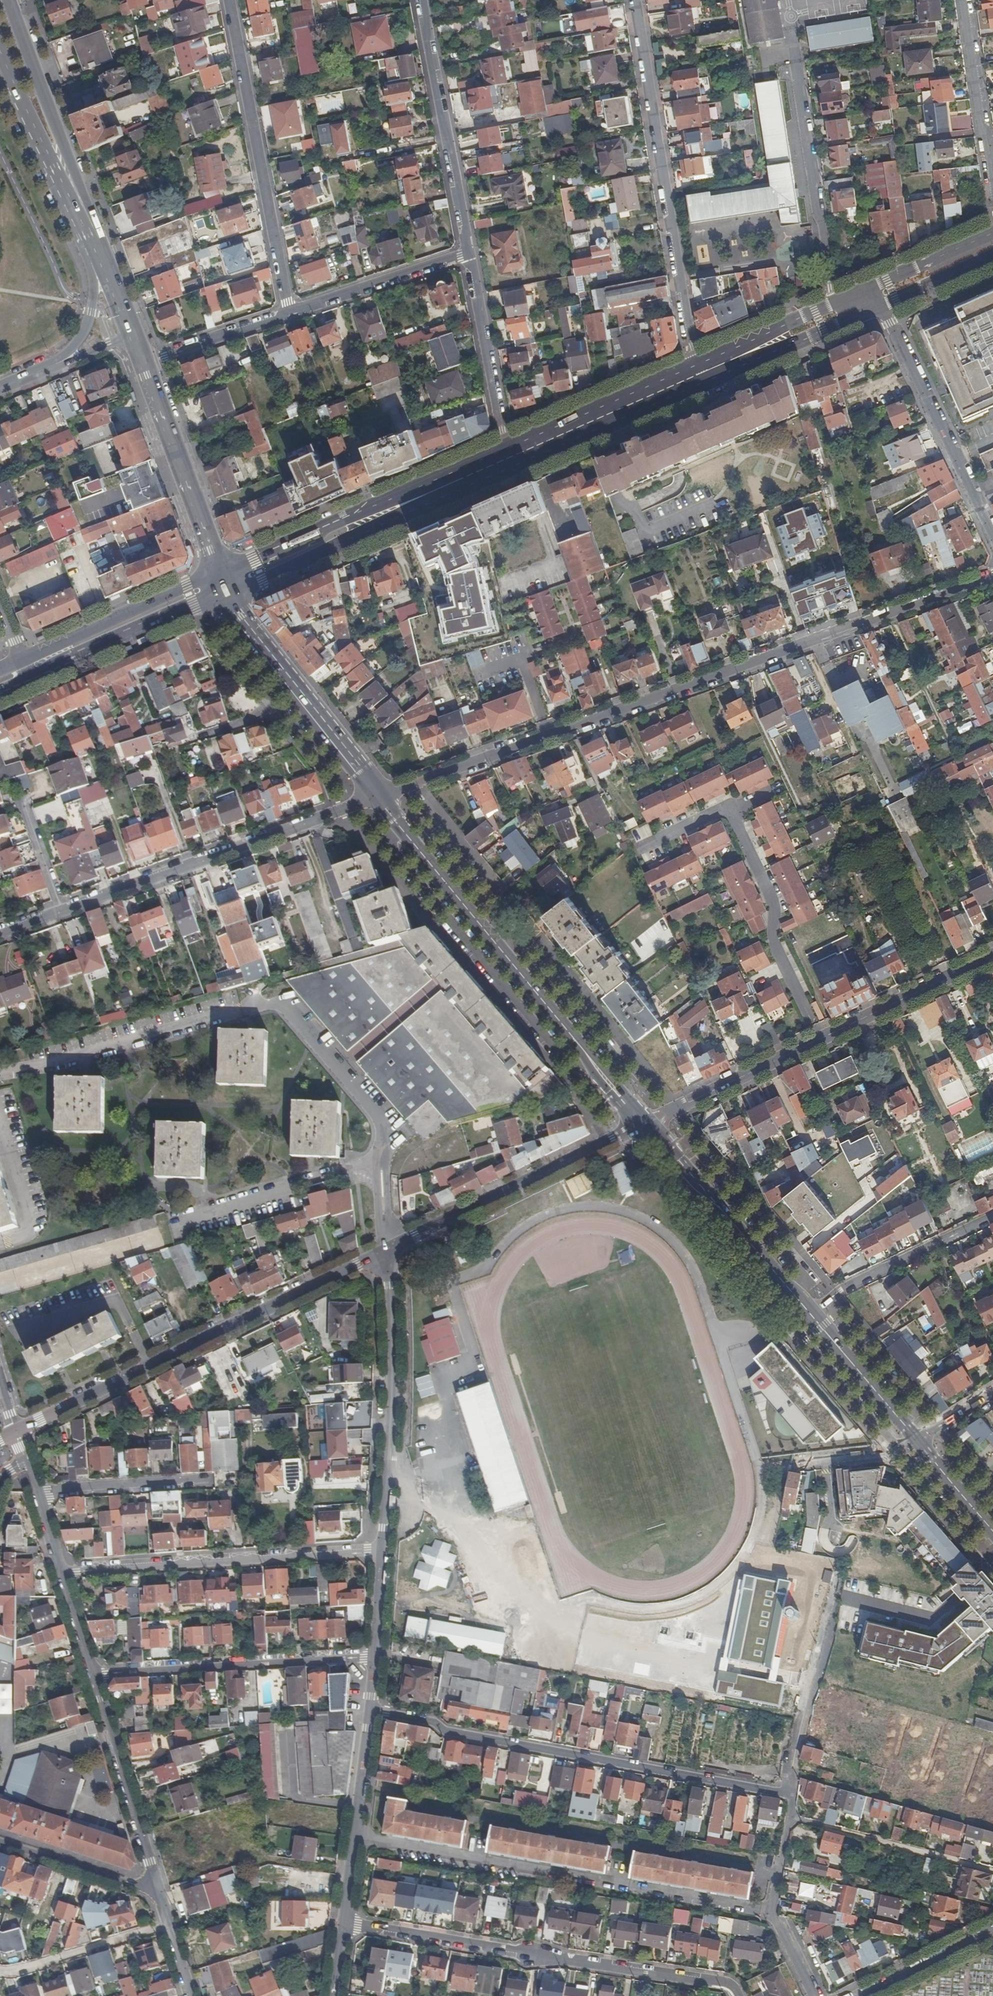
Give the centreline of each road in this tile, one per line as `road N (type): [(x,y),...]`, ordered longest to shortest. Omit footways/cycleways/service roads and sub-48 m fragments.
road 1 (residential): [(378,796),(992,576)]
road 2 (residential): [(368,1713),(790,1794),(771,1911)]
road 3 (secondary): [(644,1125),(378,796)]
road 4 (residential): [(14,1435),(385,1251)]
road 5 (residential): [(739,1995),(715,1982),(340,1925)]
road 6 (residential): [(378,796),(0,932)]
road 7 (residential): [(644,1125),(992,956)]
road 8 (residential): [(636,0),(695,375)]
road 9 (residential): [(236,1011),(283,1001),(378,1113),(387,1135),(385,1251)]
road 10 (residential): [(383,1551),(58,1573)]
road 11 (residential): [(291,312),(230,0)]
road 12 (residential): [(385,1251),(391,1455),(383,1551)]
road 13 (residential): [(385,1251),(644,1125)]
road 14 (residential): [(373,1656),(91,1675)]
road 15 (secondary): [(378,796),(251,633),(224,582)]
road 16 (residential): [(878,297),(992,533)]
road 17 (secondary): [(98,245),(7,0)]
road 18 (residential): [(470,254),(421,0)]
road 19 (secondary): [(811,1314),(644,1125)]
road 20 (residential): [(796,66),(839,312)]
road 21 (secondary): [(145,364),(224,582)]
road 22 (residential): [(158,1892),(91,1675)]
road 23 (residential): [(58,173),(94,288),(80,337),(45,369)]
road 24 (primary): [(29,667),(224,582)]
road 25 (residential): [(506,459),(470,254)]
road 26 (primary): [(506,459),(695,375)]
road 27 (residential): [(992,1219),(811,1314)]
road 28 (residential): [(291,312),(470,254)]
road 29 (primary): [(392,509),(224,582)]
road 30 (residential): [(968,0),(992,172)]
road 31 (residential): [(0,1841),(158,1892)]
road 32 (secondary): [(917,1440),(811,1314)]
road 33 (primary): [(695,375),(839,312)]
road 34 (residential): [(145,364),(291,312)]
road 35 (residential): [(620,1887),(771,1911)]
road 36 (residential): [(475,1861),(620,1887)]
road 37 (residential): [(865,1995),(992,1932)]
road 38 (secondary): [(0,46),(58,173)]
road 39 (primary): [(992,233),(888,281),(878,297)]
road 40 (residential): [(368,1713),(351,1840)]
road 41 (residential): [(351,1840),(475,1861)]
road 42 (residential): [(796,1463),(894,1452),(917,1440)]
road 43 (primary): [(392,509),(506,459)]
road 44 (primary): [(878,297),(896,298),(992,255)]

